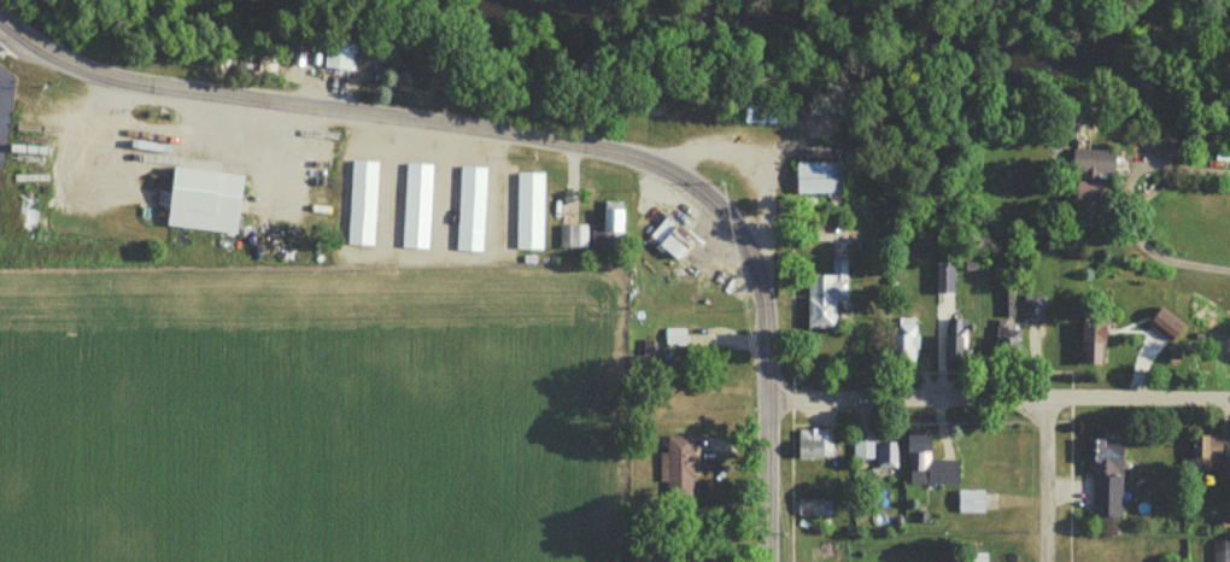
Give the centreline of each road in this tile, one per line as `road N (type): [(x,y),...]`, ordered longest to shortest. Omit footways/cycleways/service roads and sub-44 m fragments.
road 1 (tertiary): [(760,561),(762,281),(754,239),(684,175),(604,146),(135,82),(54,55),(0,12)]
road 2 (residential): [(1229,394),(763,396)]
road 3 (residential): [(1042,561),(1037,393)]

